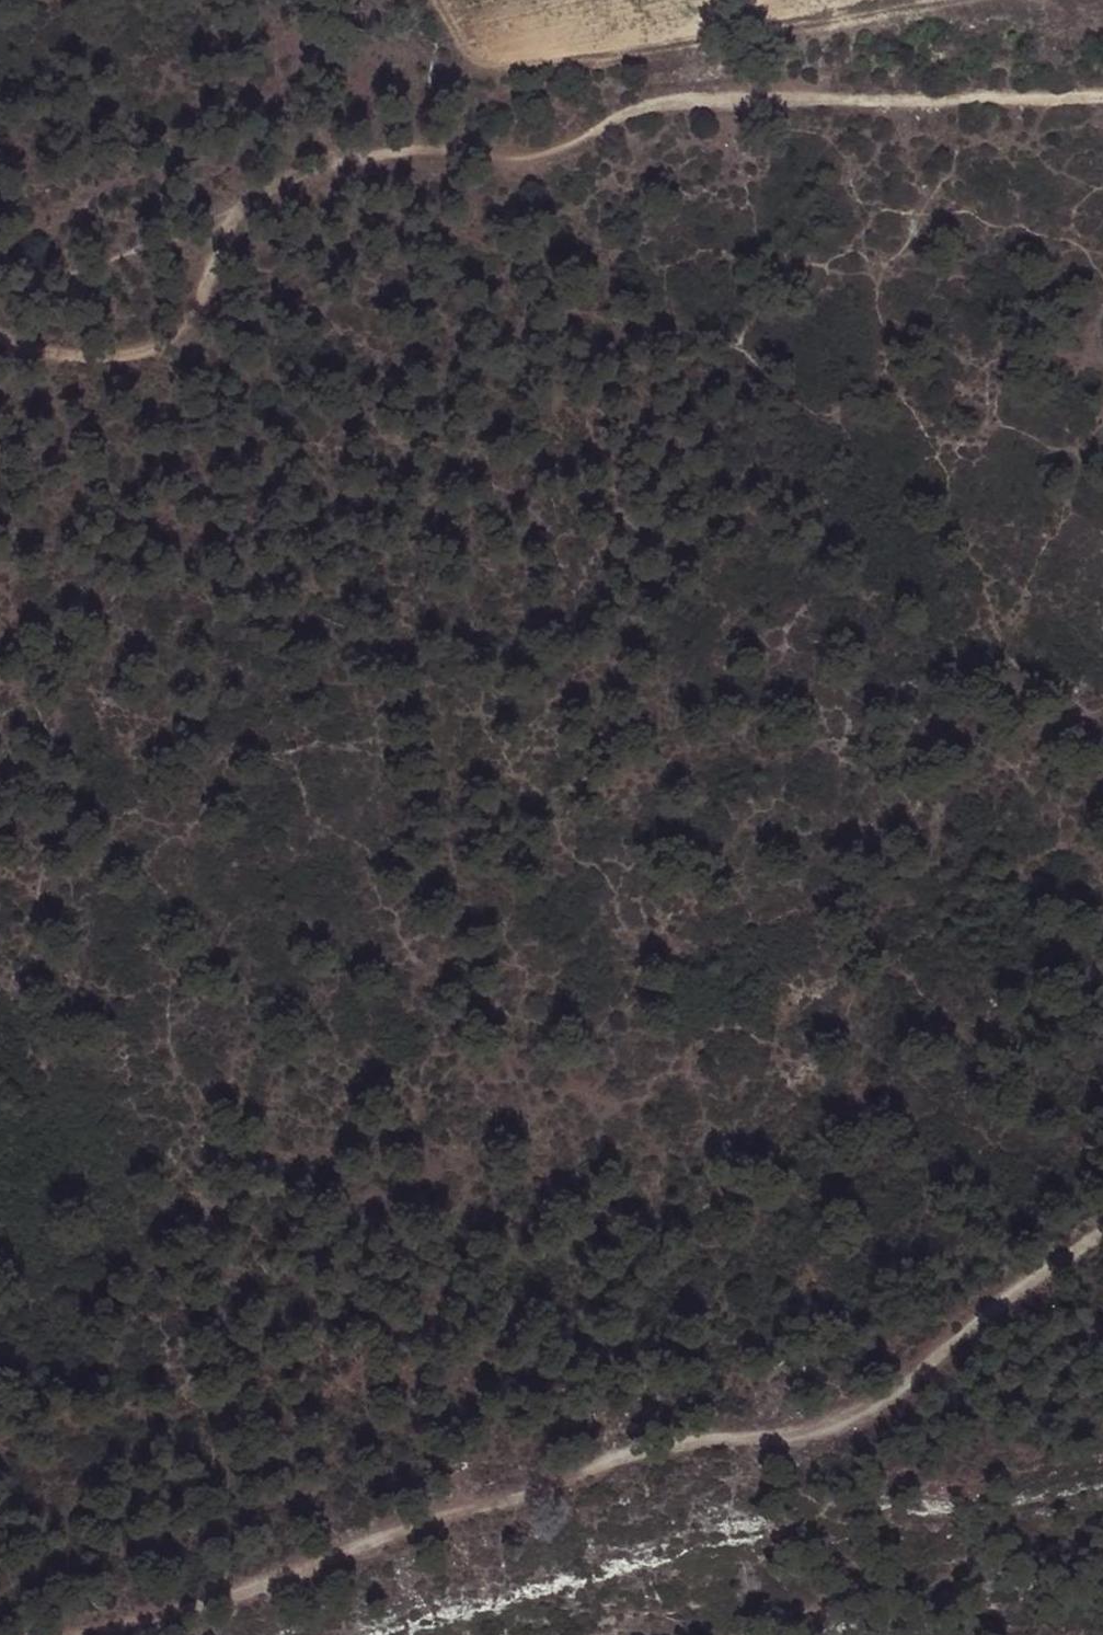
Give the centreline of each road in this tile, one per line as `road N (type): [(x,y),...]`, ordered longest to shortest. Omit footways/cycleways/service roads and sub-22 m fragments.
road 1 (track): [(1102,109),(809,125),(622,115),(554,155),(431,121),(339,136),(259,188),(221,260),(165,329),(111,352),(0,333)]

